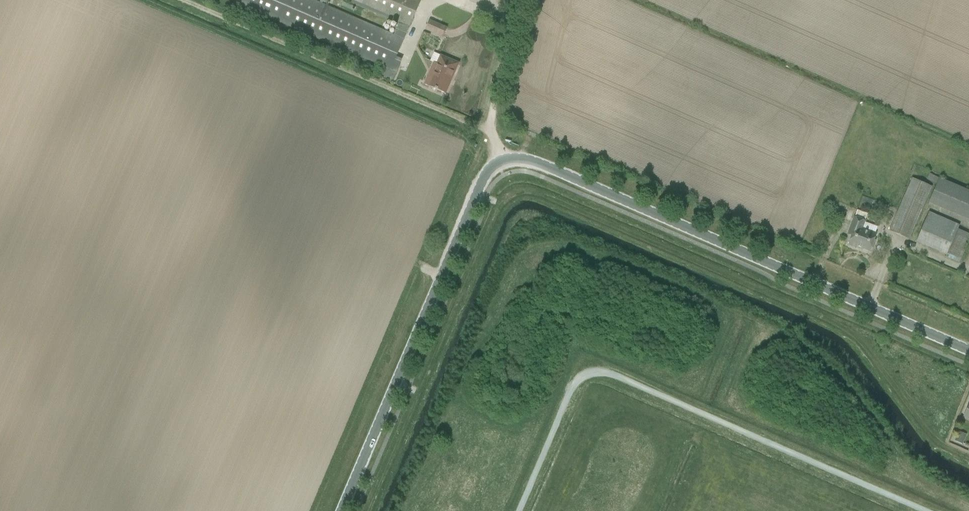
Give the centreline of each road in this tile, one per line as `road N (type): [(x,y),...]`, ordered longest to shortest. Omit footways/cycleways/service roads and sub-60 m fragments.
road 1 (tertiary): [(340,510),(488,169),(508,158),(968,351)]
road 2 (track): [(968,459),(935,439),(861,344),(834,324),(529,193),(498,208),(370,510)]
road 3 (track): [(500,161),(490,119),(518,0)]

